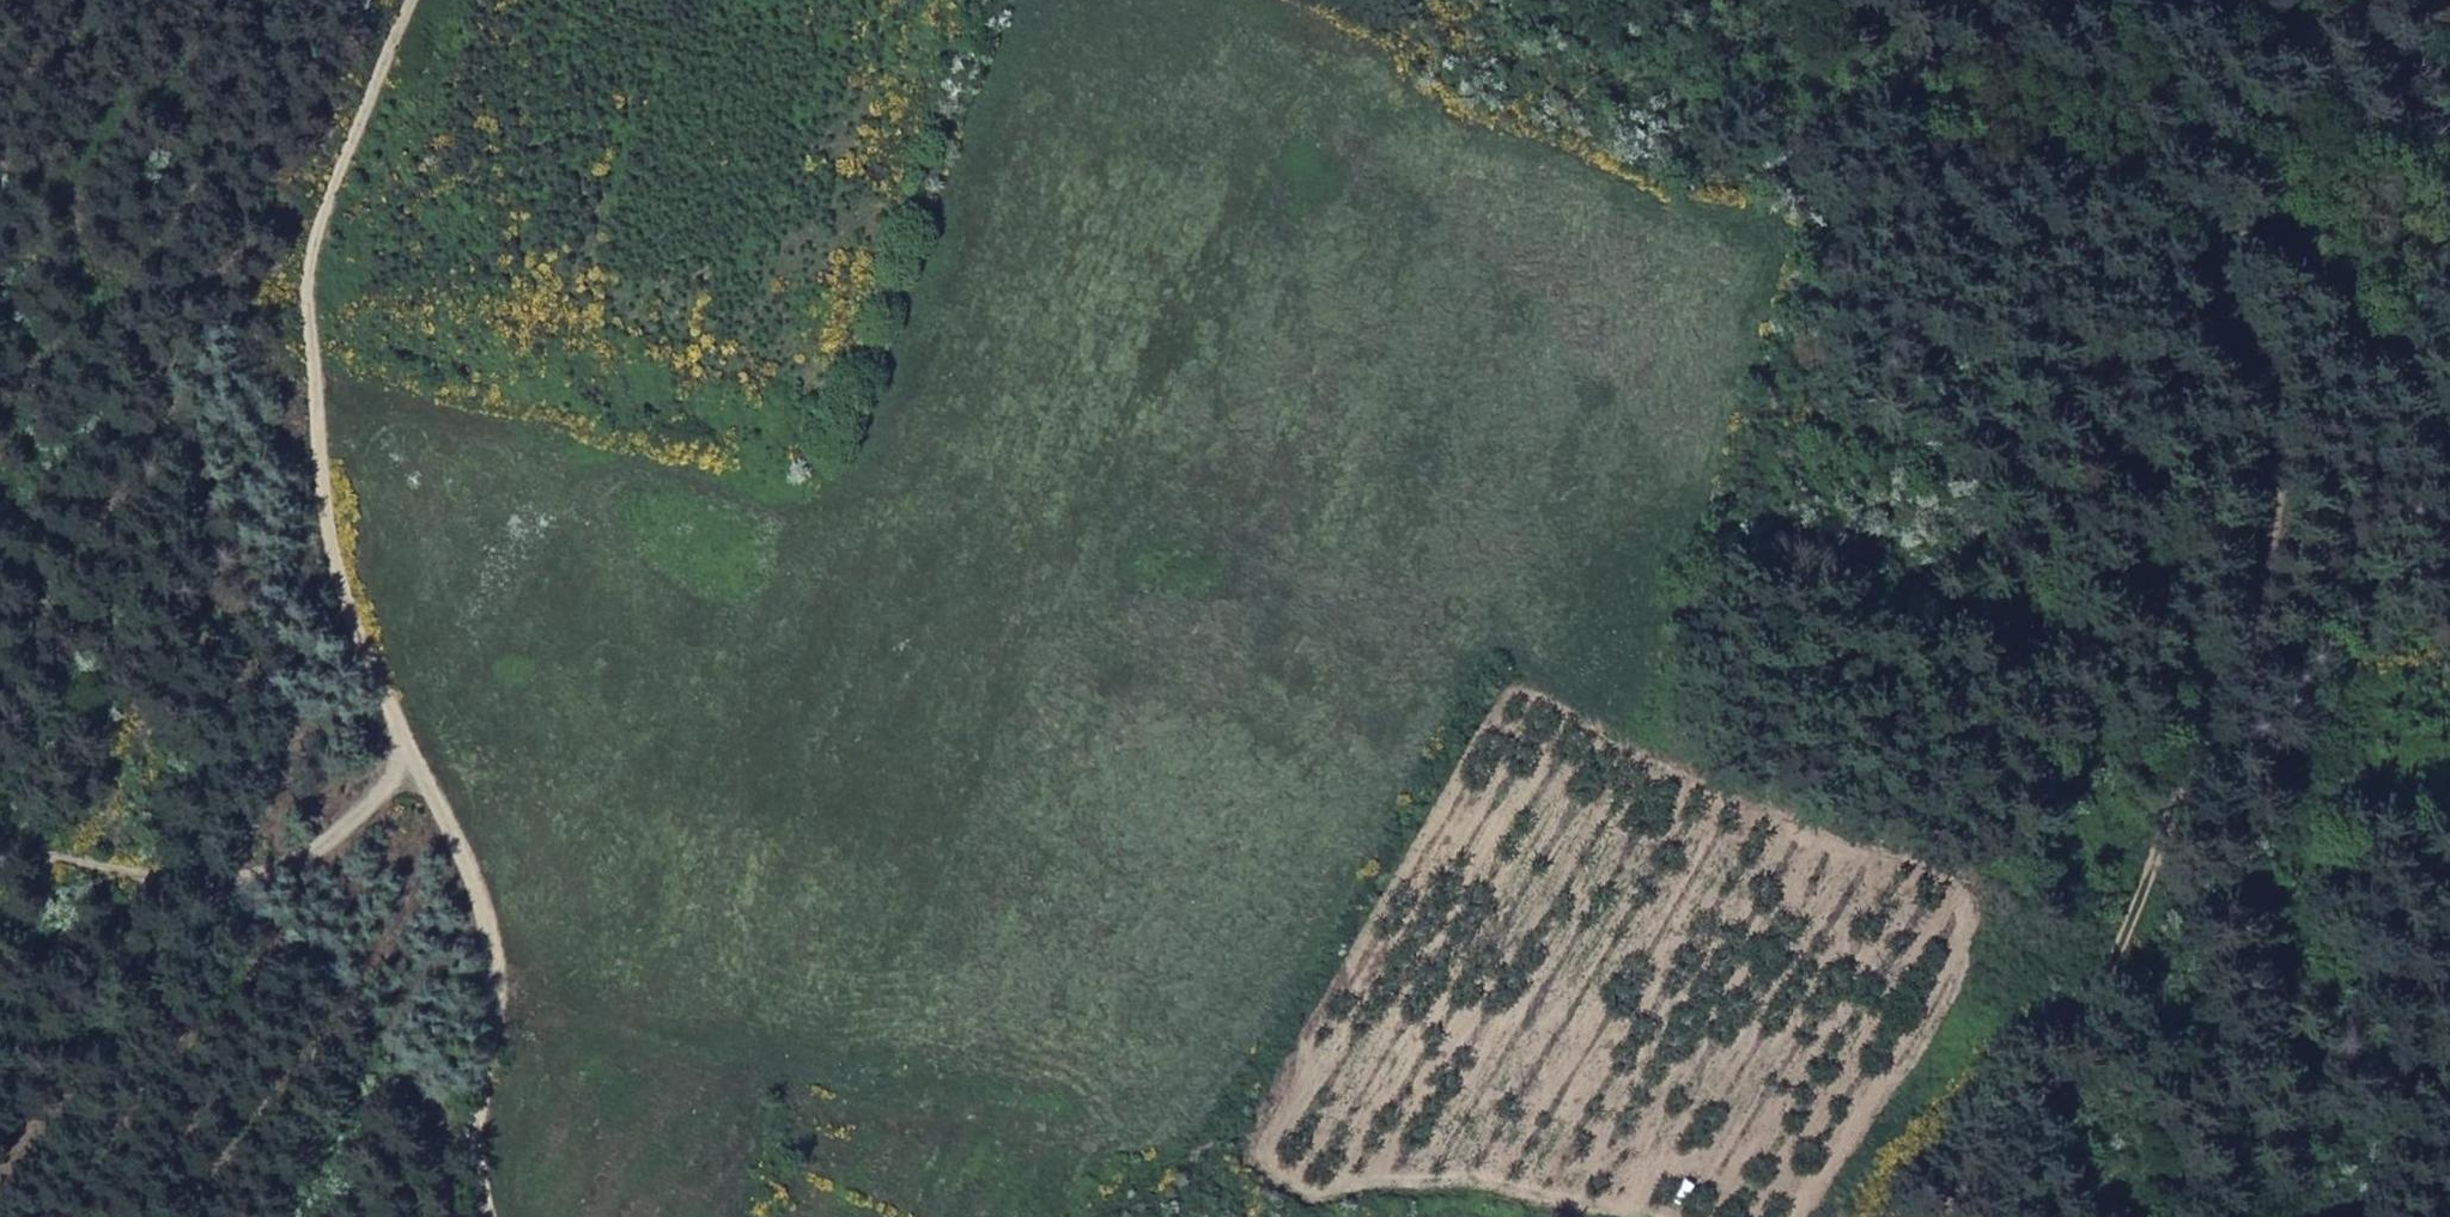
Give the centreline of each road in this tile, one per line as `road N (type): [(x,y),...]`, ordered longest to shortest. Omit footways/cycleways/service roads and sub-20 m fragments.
road 1 (track): [(1938,1216),(2029,1125),(2097,1013),(2270,538),(2270,475),(2250,356),(2219,264),(2255,245),(2298,262),(2363,312),(2431,422),(2449,485)]
road 2 (track): [(405,758),(454,850),(491,950),(496,1002),(469,1147),(487,1216)]

